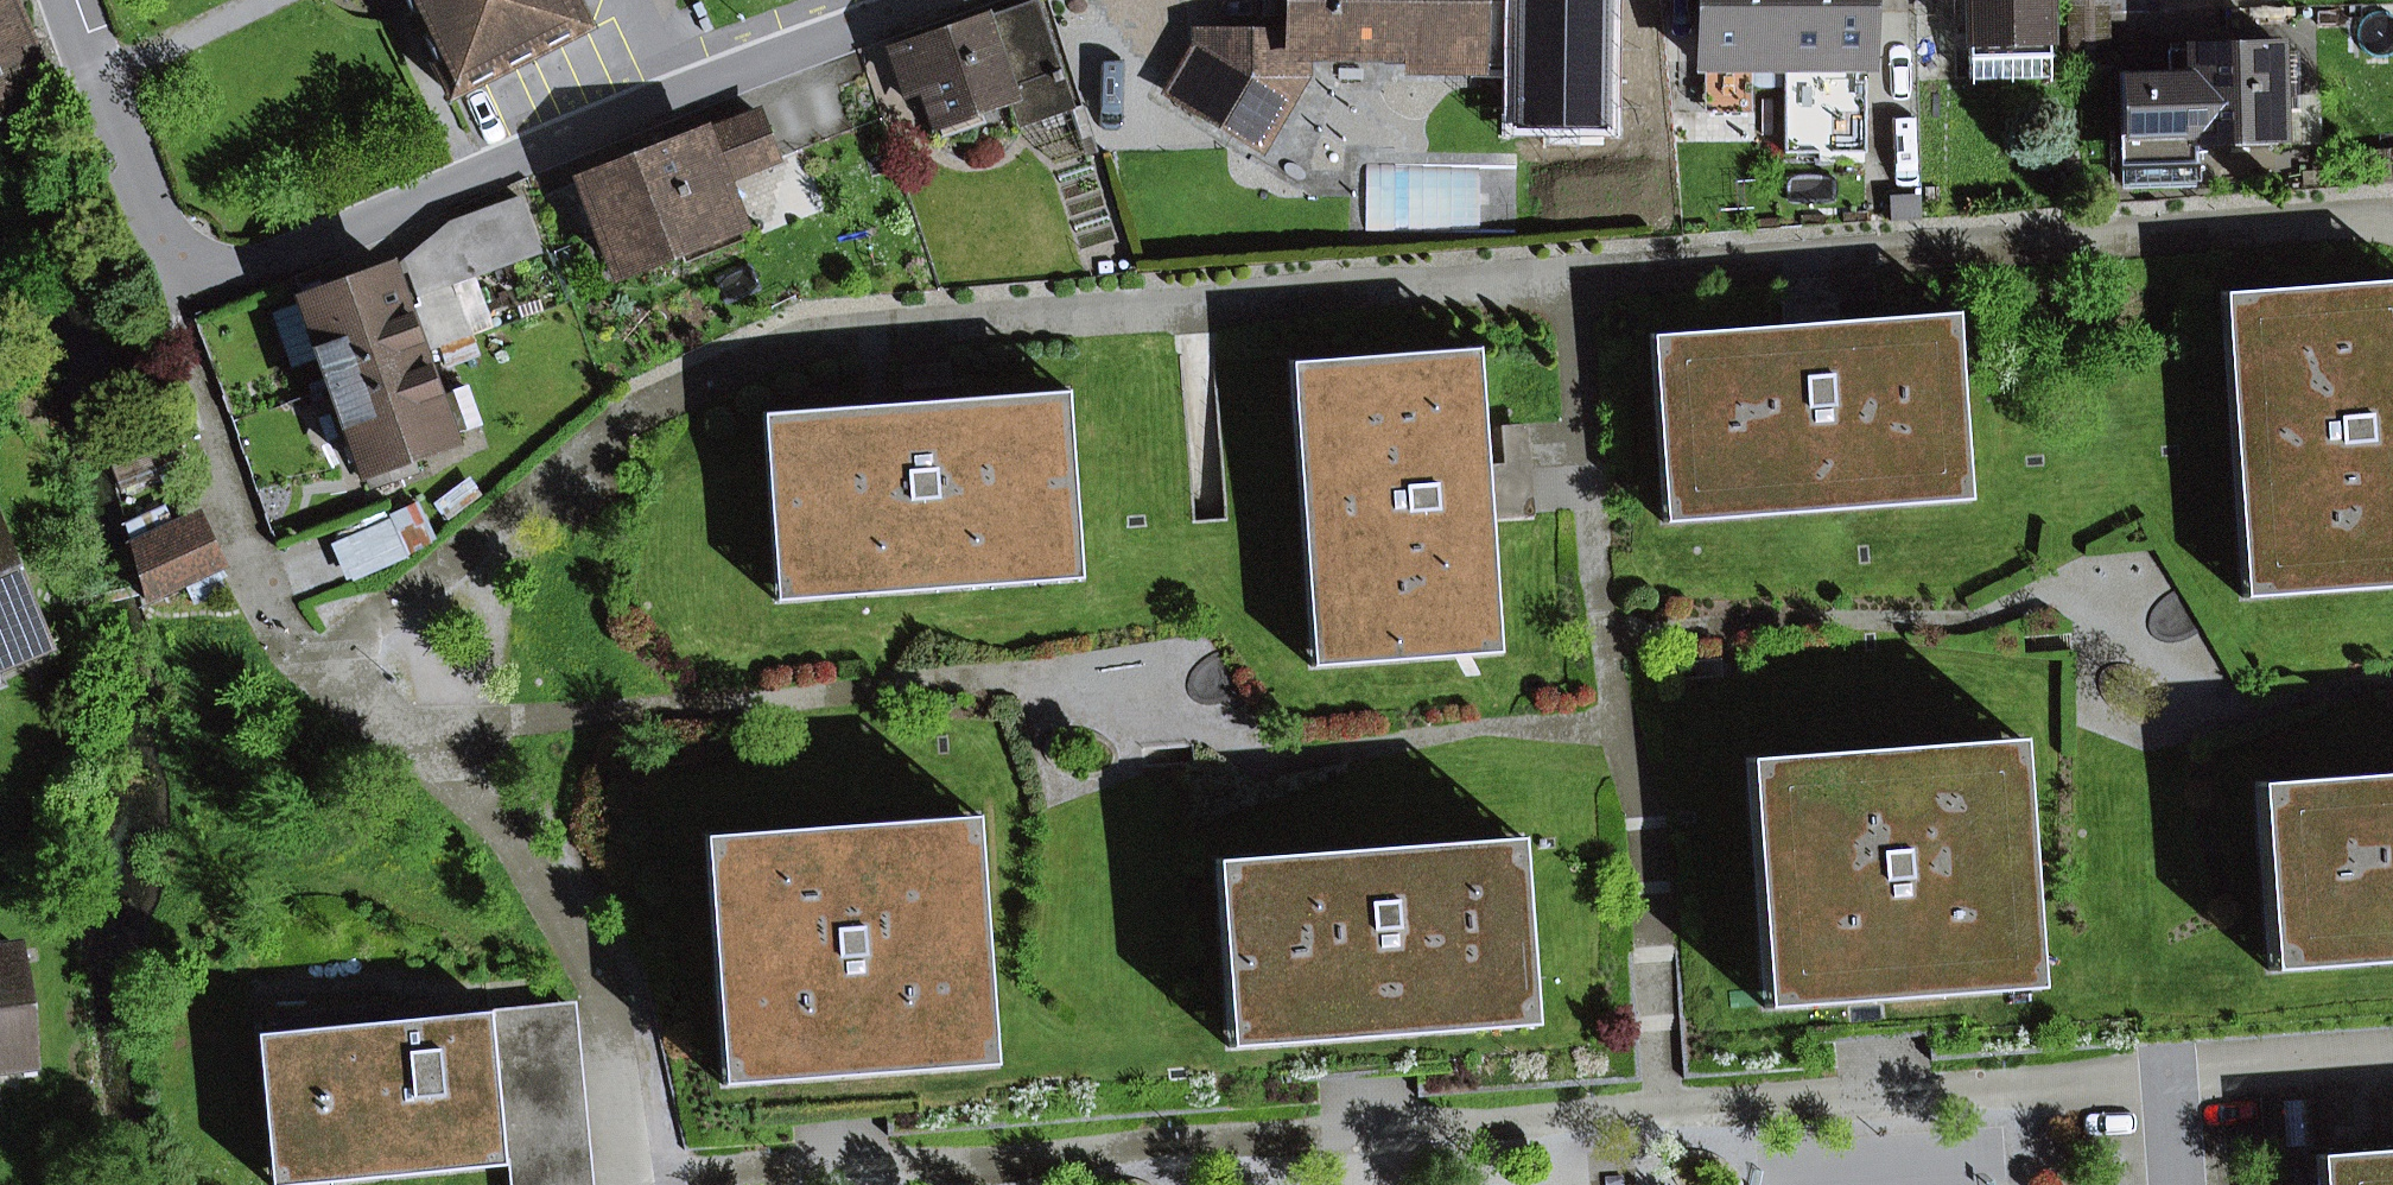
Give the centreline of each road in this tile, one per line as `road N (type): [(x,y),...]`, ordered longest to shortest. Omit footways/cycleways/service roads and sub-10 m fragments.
road 1 (residential): [(62,0),(168,302),(682,96),(953,0)]

